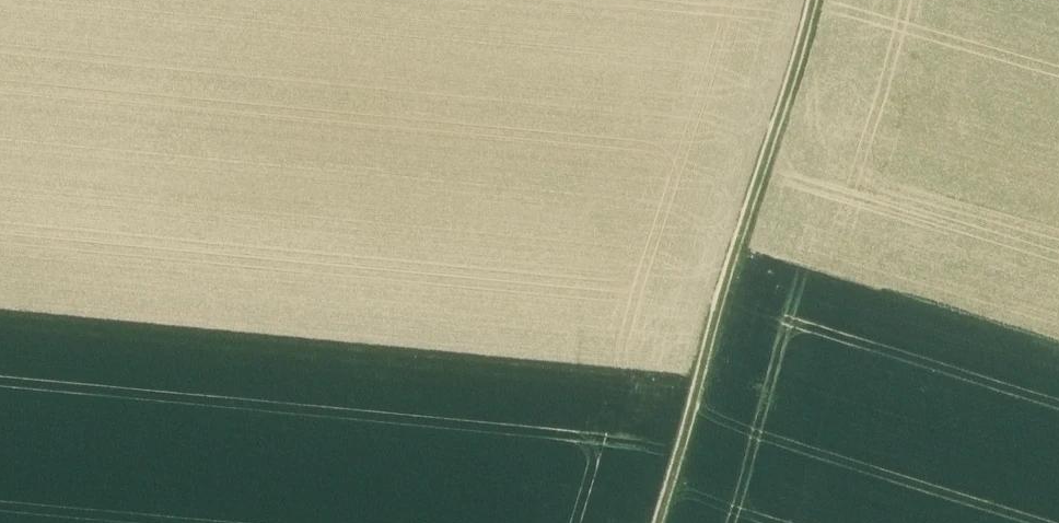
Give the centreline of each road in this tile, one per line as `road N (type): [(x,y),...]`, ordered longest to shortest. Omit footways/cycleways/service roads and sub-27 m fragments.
road 1 (track): [(816,0),(661,522)]

